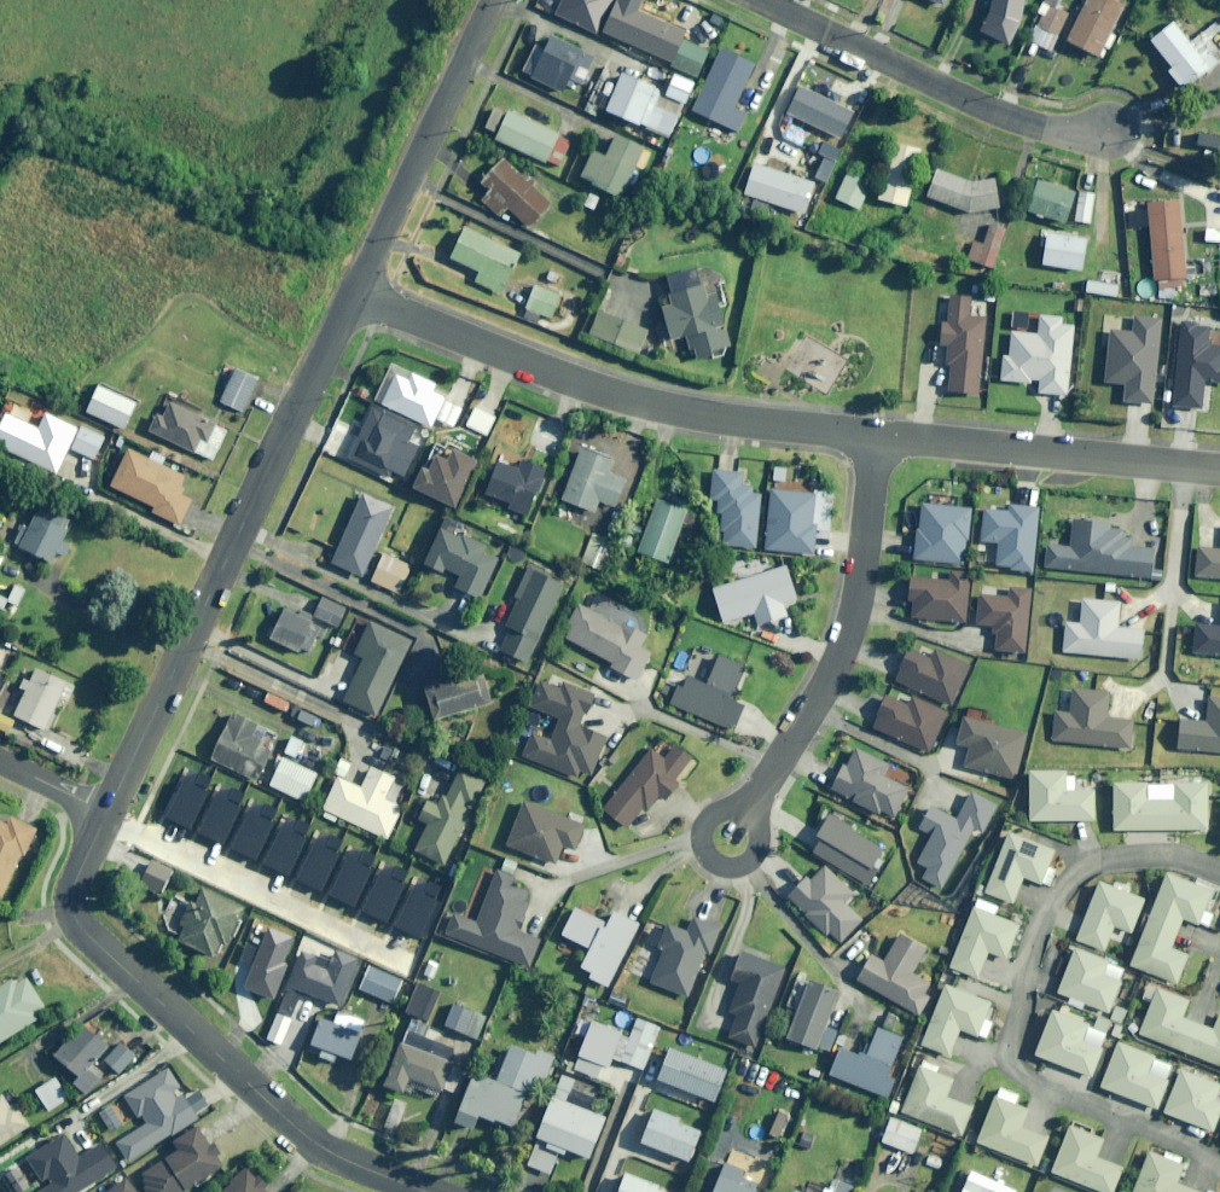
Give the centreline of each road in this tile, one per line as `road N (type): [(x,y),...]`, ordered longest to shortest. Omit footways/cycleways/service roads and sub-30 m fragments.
road 1 (residential): [(1219,1157),(1031,1078),(1005,1046),(1021,1005),(1020,972),(1064,879),(1117,855),(1181,858),(1219,874)]
road 2 (residential): [(106,817),(358,297)]
road 3 (residential): [(425,1191),(315,1144),(81,932),(69,899),(106,817)]
road 4 (residential): [(358,297),(614,396),(681,413),(872,437)]
road 5 (residential): [(731,843),(846,643),(872,437)]
road 6 (residential): [(757,0),(1006,116),(1113,132)]
road 7 (residential): [(872,437),(1219,470)]
road 8 (residential): [(358,297),(496,0)]

